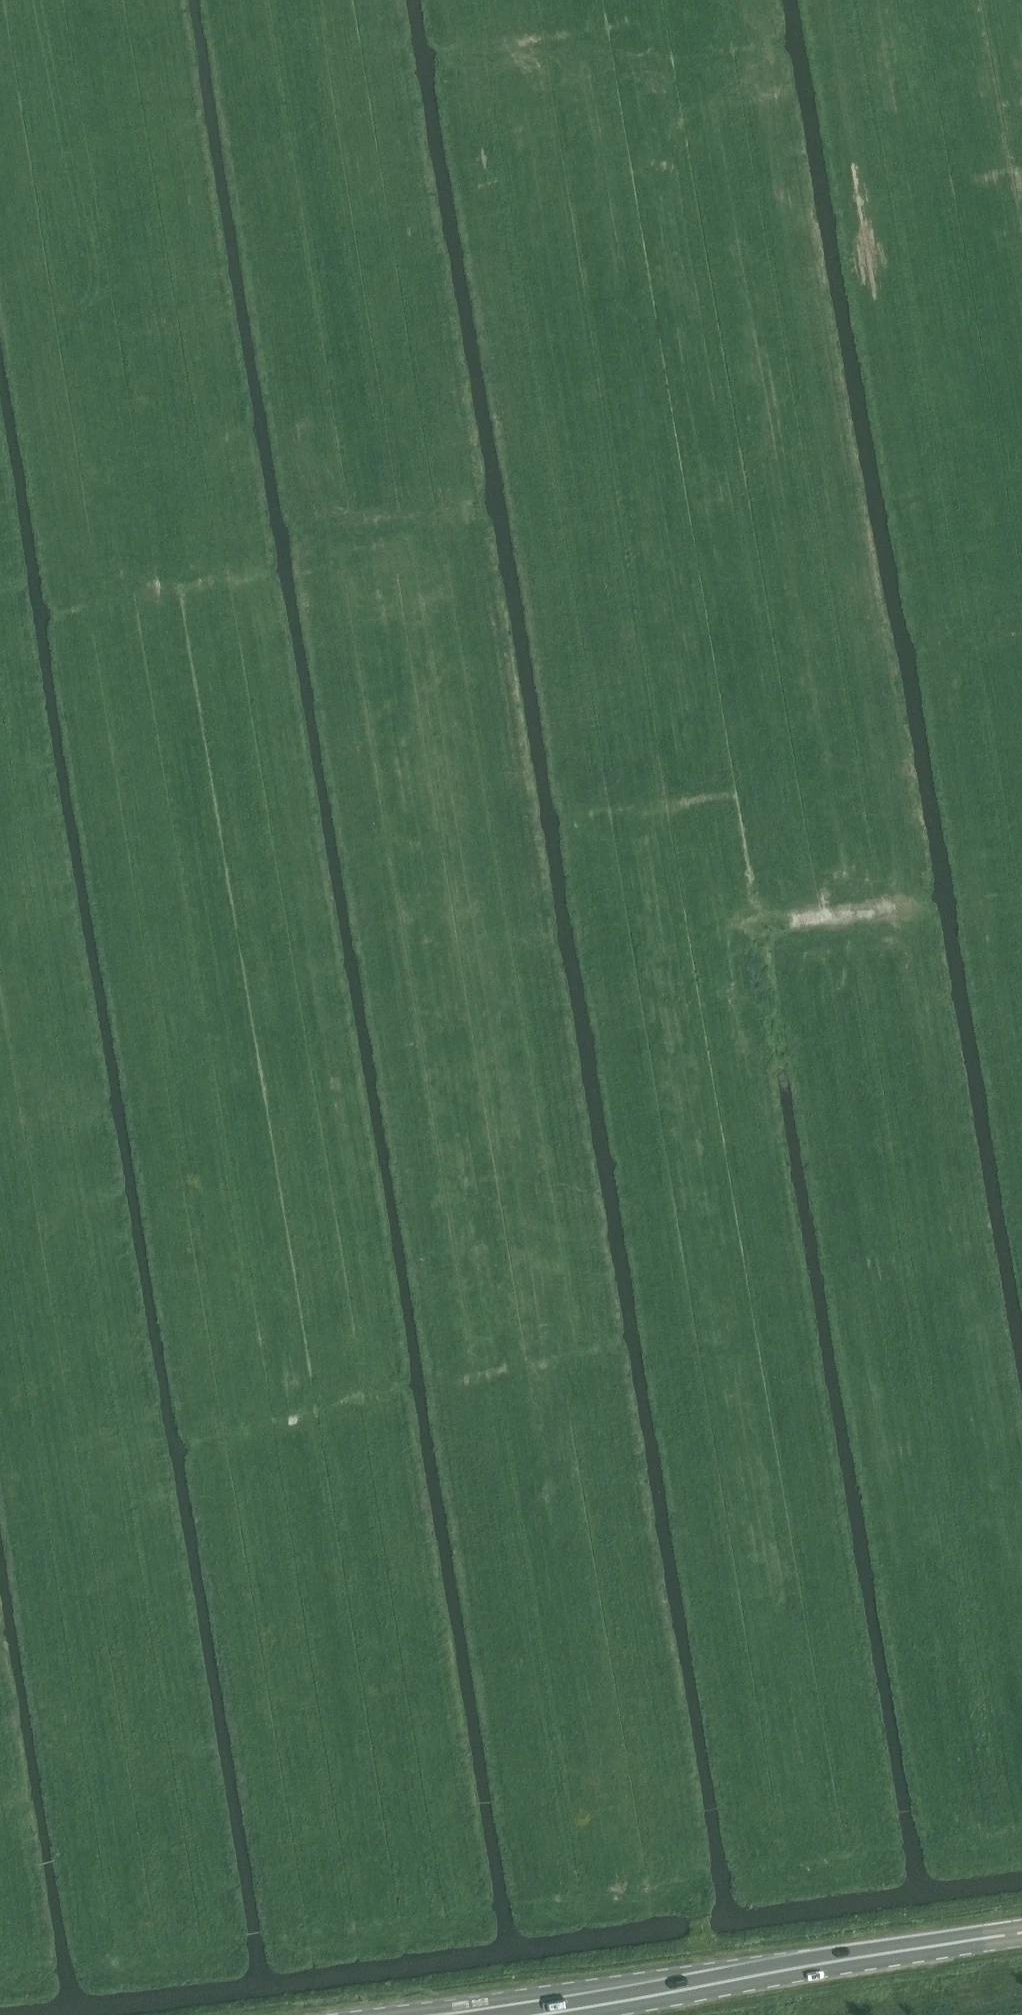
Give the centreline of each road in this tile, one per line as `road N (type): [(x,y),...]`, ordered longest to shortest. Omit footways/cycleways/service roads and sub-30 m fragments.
road 1 (secondary): [(687,1990),(1021,1933)]
road 2 (secondary): [(687,1990),(542,2014)]

